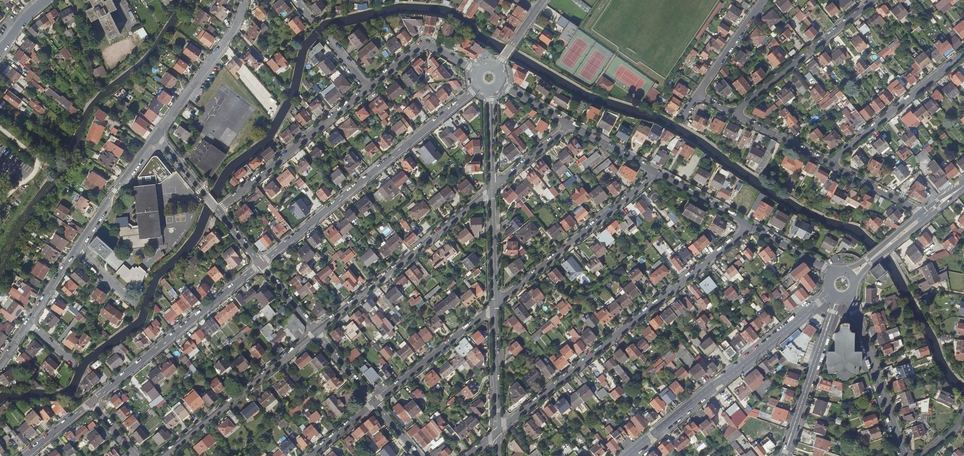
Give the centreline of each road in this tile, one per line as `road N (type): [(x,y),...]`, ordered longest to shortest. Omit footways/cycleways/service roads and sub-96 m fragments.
road 1 (residential): [(746,226),(498,435)]
road 2 (residential): [(260,263),(476,88)]
road 3 (residential): [(0,364),(155,136)]
road 4 (secondary): [(831,292),(627,455)]
road 5 (residential): [(316,332),(491,190)]
road 6 (residential): [(91,402),(260,263)]
road 7 (residential): [(494,307),(655,173)]
road 8 (residential): [(163,455),(316,332)]
road 9 (residential): [(366,88),(218,211)]
road 10 (residential): [(733,115),(874,0)]
road 11 (residential): [(827,163),(963,53)]
road 12 (residential): [(849,295),(905,455)]
road 13 (tertiary): [(838,297),(783,455)]
road 14 (residential): [(155,136),(234,28),(243,0)]
road 15 (residential): [(375,403),(494,307)]
road 16 (residential): [(476,71),(423,43),(366,88)]
road 17 (residential): [(498,435),(494,307)]

